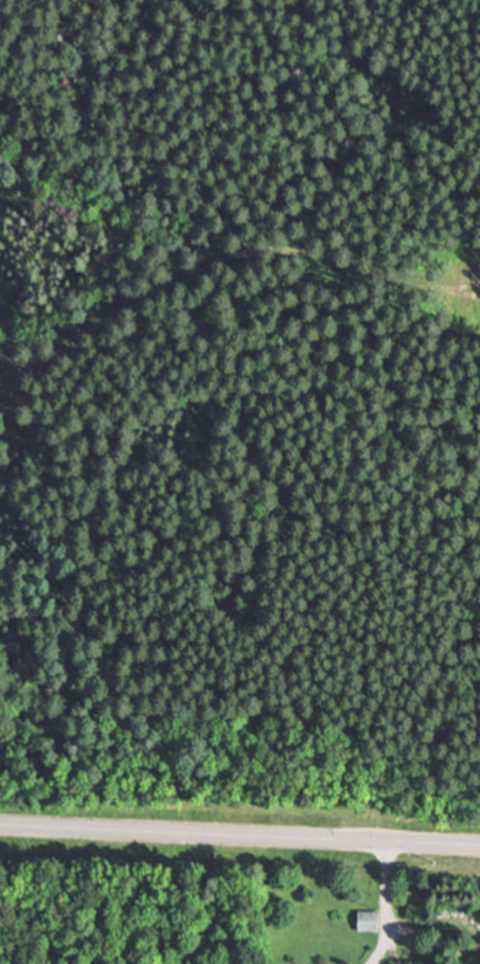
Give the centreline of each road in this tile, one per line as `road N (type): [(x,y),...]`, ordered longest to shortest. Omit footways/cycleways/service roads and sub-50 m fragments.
road 1 (secondary): [(479,844),(0,824)]

